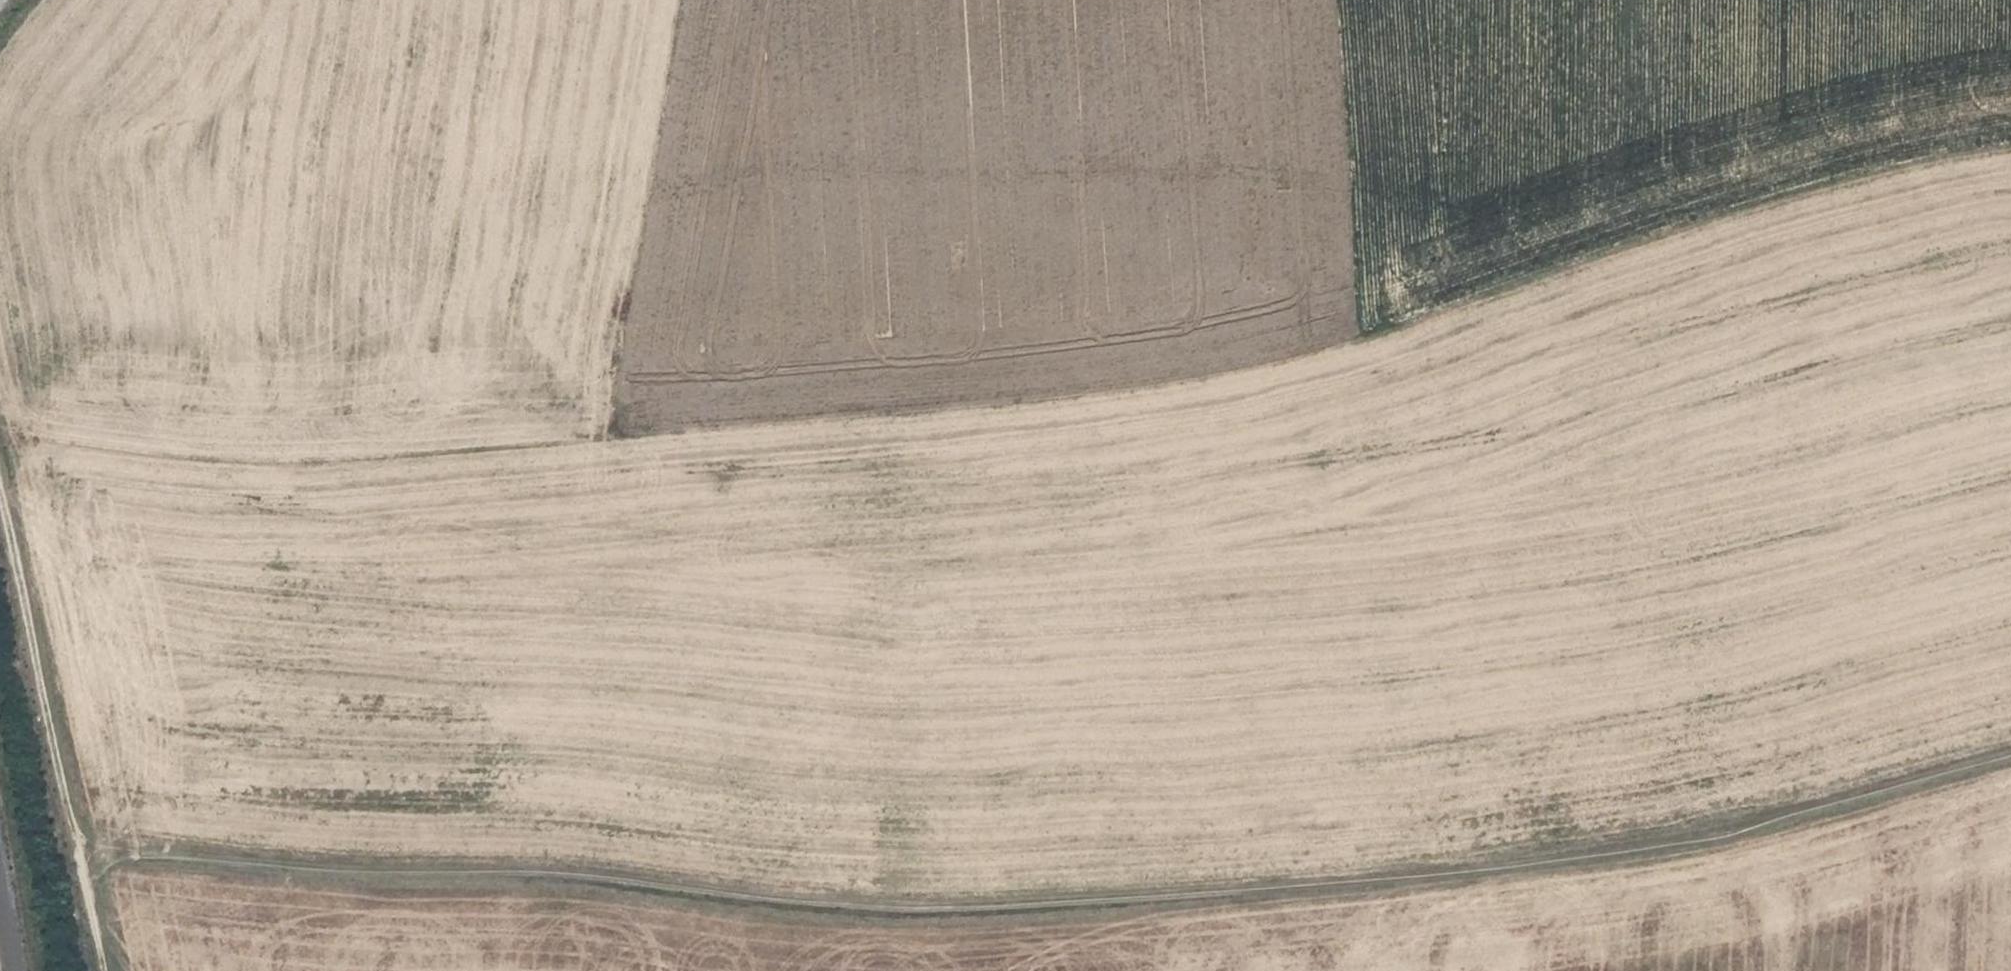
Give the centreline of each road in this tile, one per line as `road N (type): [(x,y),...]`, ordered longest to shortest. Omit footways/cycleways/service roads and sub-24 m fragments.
road 1 (track): [(2010,744),(1624,848),(970,903),(820,901),(561,869),(279,866),(78,848)]
road 2 (track): [(0,508),(105,970)]

